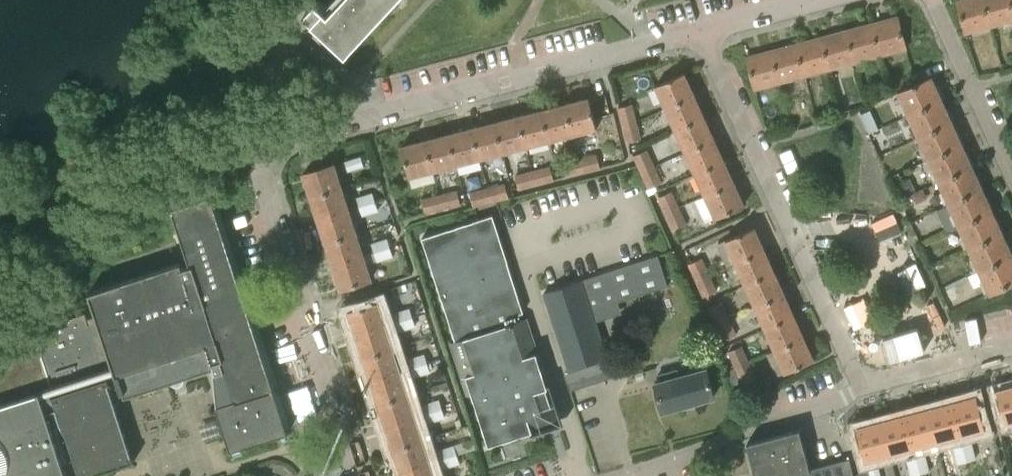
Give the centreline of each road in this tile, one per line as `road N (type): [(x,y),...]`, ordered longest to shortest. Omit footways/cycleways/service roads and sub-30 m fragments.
road 1 (residential): [(360,475),(266,185),(266,160),(279,141),(699,30)]
road 2 (residential): [(867,379),(853,366),(699,30)]
road 3 (residential): [(1011,173),(931,0)]
road 4 (residential): [(867,379),(888,381),(1011,348)]

